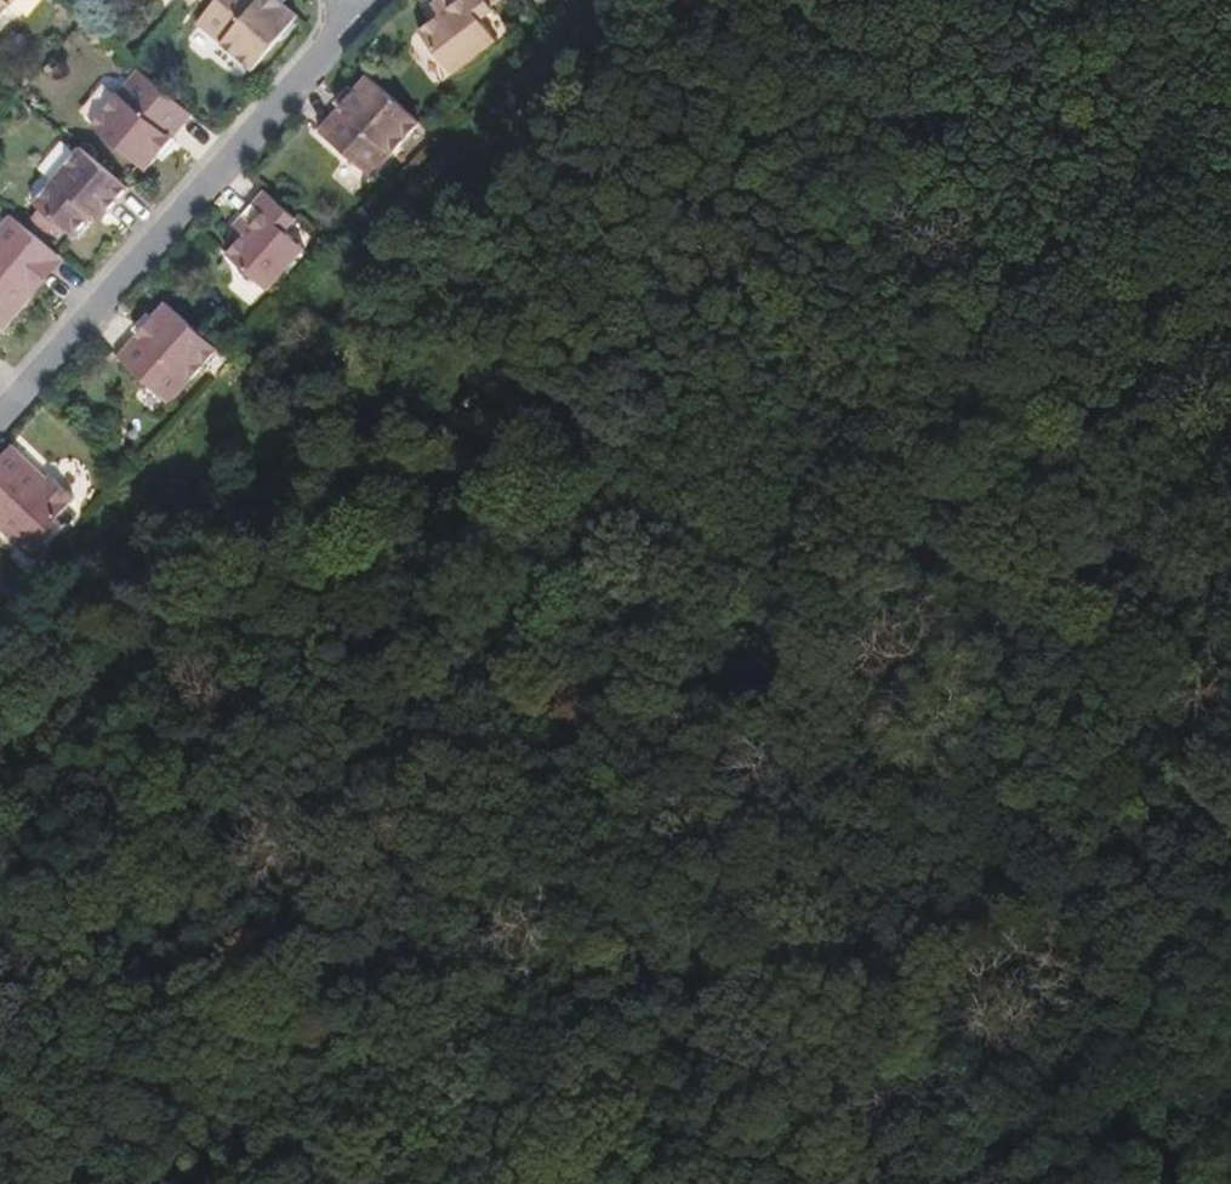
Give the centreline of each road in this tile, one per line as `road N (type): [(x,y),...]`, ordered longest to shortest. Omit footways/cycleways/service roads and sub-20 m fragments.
road 1 (track): [(715,0),(667,171),(0,868)]
road 2 (residential): [(349,4),(0,420)]

